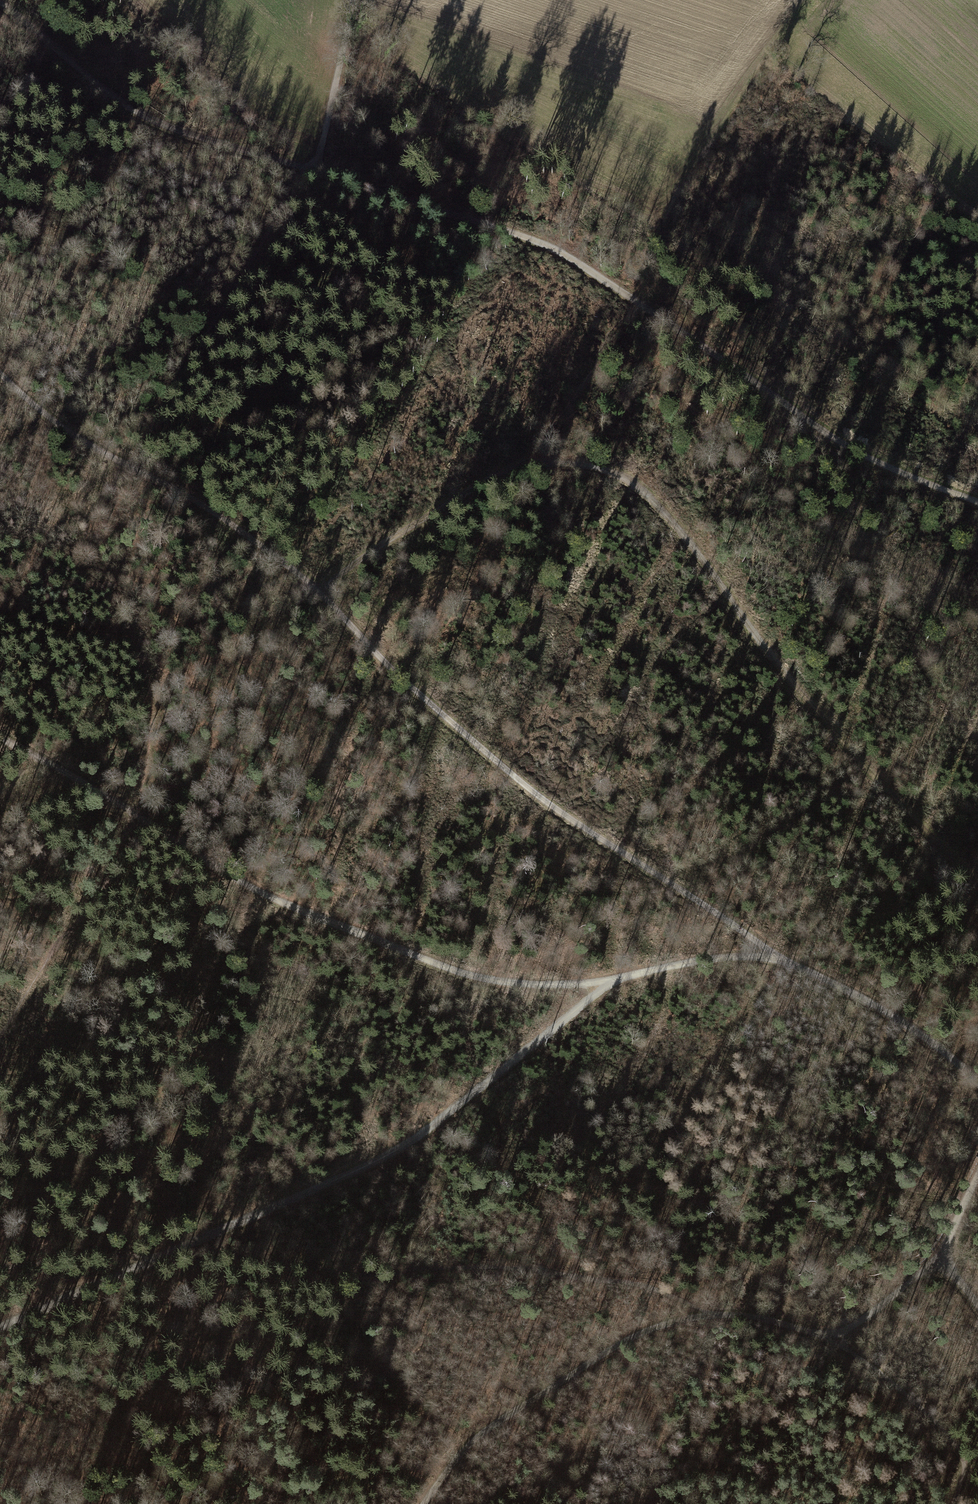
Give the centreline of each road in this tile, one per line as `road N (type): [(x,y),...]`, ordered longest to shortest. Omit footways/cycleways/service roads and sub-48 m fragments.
road 1 (track): [(0,374),(95,448),(189,495),(324,590),(435,701),(775,957),(901,1020),(977,1084)]
road 2 (track): [(977,501),(809,421),(710,345),(560,252),(169,128),(70,66),(0,5)]
road 3 (track): [(324,590),(409,522),(516,469),(606,466),(672,513),(773,655),(977,880)]
road 4 (track): [(775,957),(555,986),(443,967),(266,897),(0,738)]
road 5 (track): [(0,1327),(400,1151),(615,981)]
road 6 (track): [(542,462),(629,295),(808,60)]
road 7 (track): [(422,1503),(505,1421),(666,1323),(704,1316)]
road 8 (track): [(788,41),(977,214)]
road 9 (track): [(353,0),(315,172)]
road 10 (track): [(831,1337),(936,1254)]
road 11 (track): [(704,1316),(756,1318),(831,1337)]

